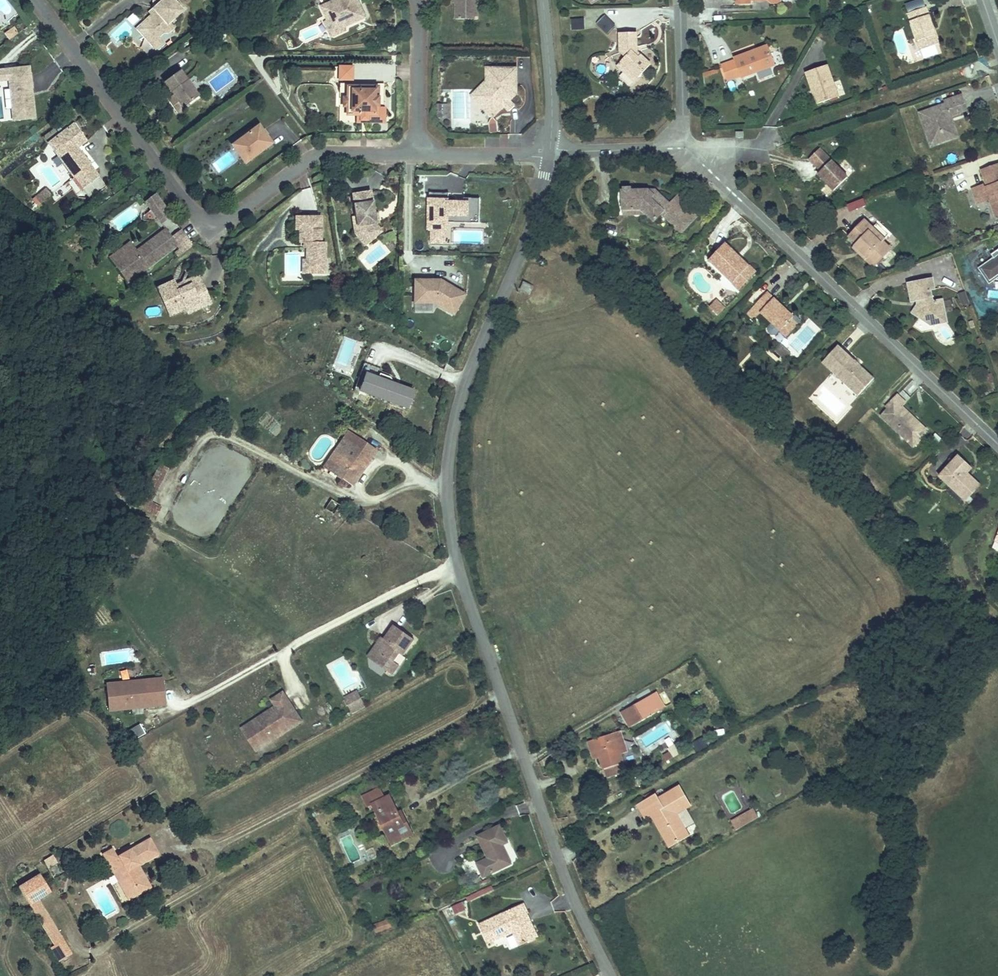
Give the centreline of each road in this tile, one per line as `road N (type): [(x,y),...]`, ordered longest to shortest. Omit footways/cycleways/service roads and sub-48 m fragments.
road 1 (residential): [(612,975),(518,746),(447,484),(458,382),(524,249),(547,153)]
road 2 (residential): [(416,154),(320,156),(232,219),(206,219),(35,0)]
road 3 (residential): [(997,435),(684,149)]
road 4 (residential): [(416,154),(414,0)]
road 5 (residential): [(547,153),(552,123),(544,0)]
road 6 (residential): [(684,149),(688,0)]
road 7 (residential): [(684,149),(547,153)]
road 8 (residential): [(416,154),(547,153)]

